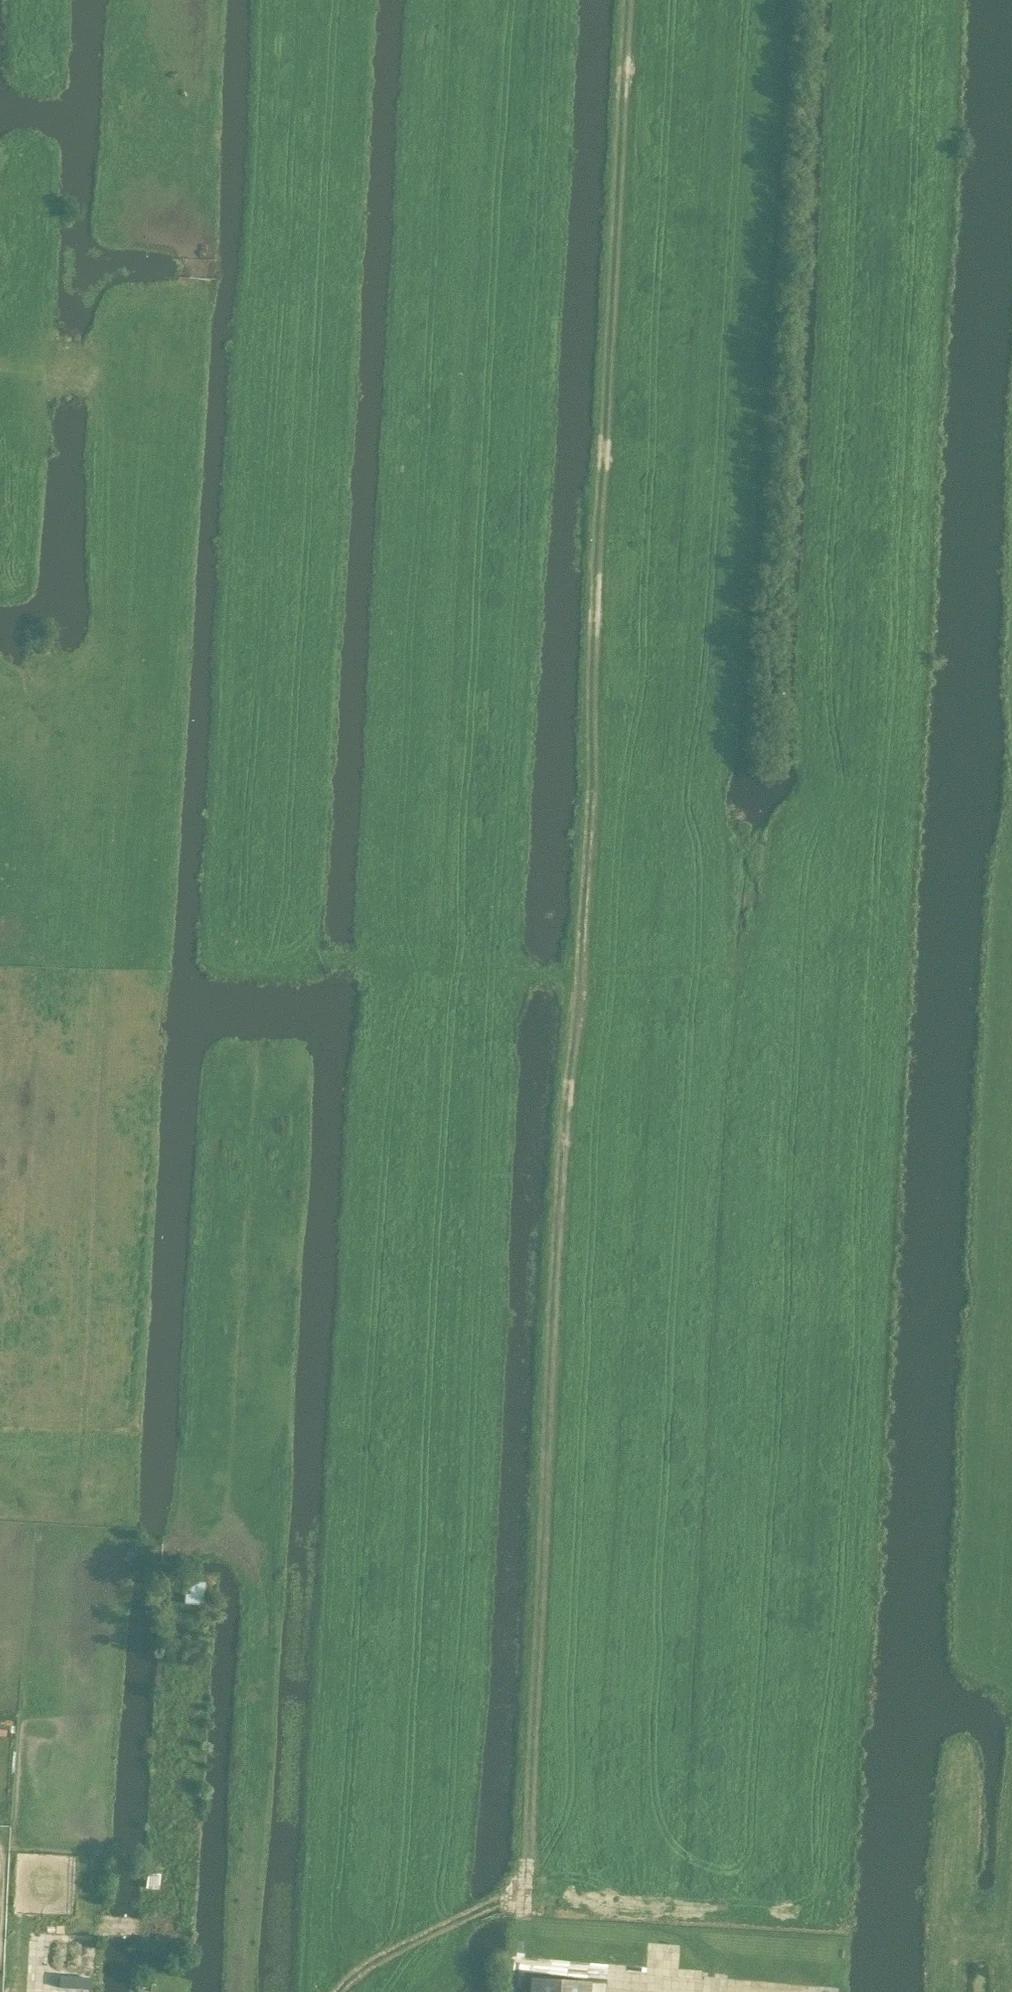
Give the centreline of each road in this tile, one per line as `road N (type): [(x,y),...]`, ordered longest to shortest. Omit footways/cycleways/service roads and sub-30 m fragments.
road 1 (track): [(525,1889),(417,1940),(339,1991)]

